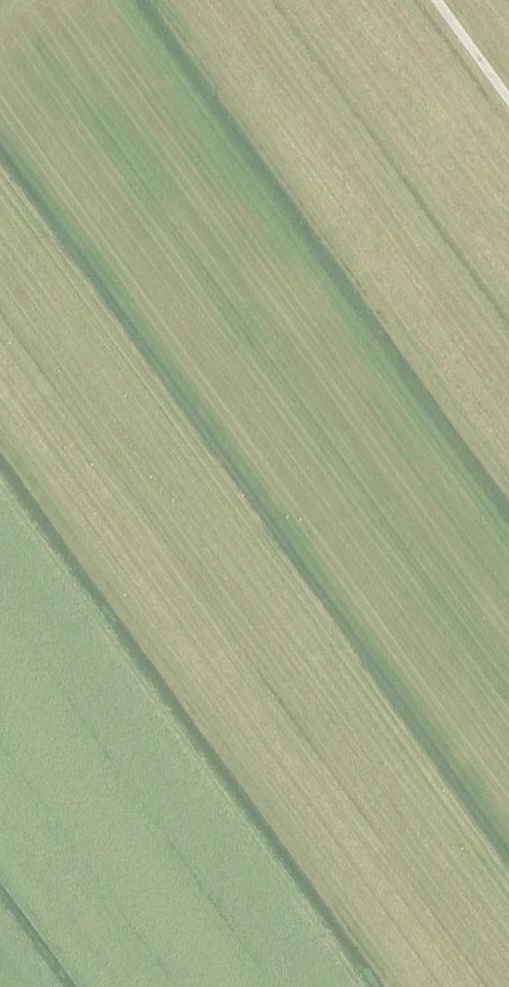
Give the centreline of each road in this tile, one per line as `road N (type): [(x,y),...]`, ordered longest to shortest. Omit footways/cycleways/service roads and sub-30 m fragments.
road 1 (track): [(508,103),(435,0)]

